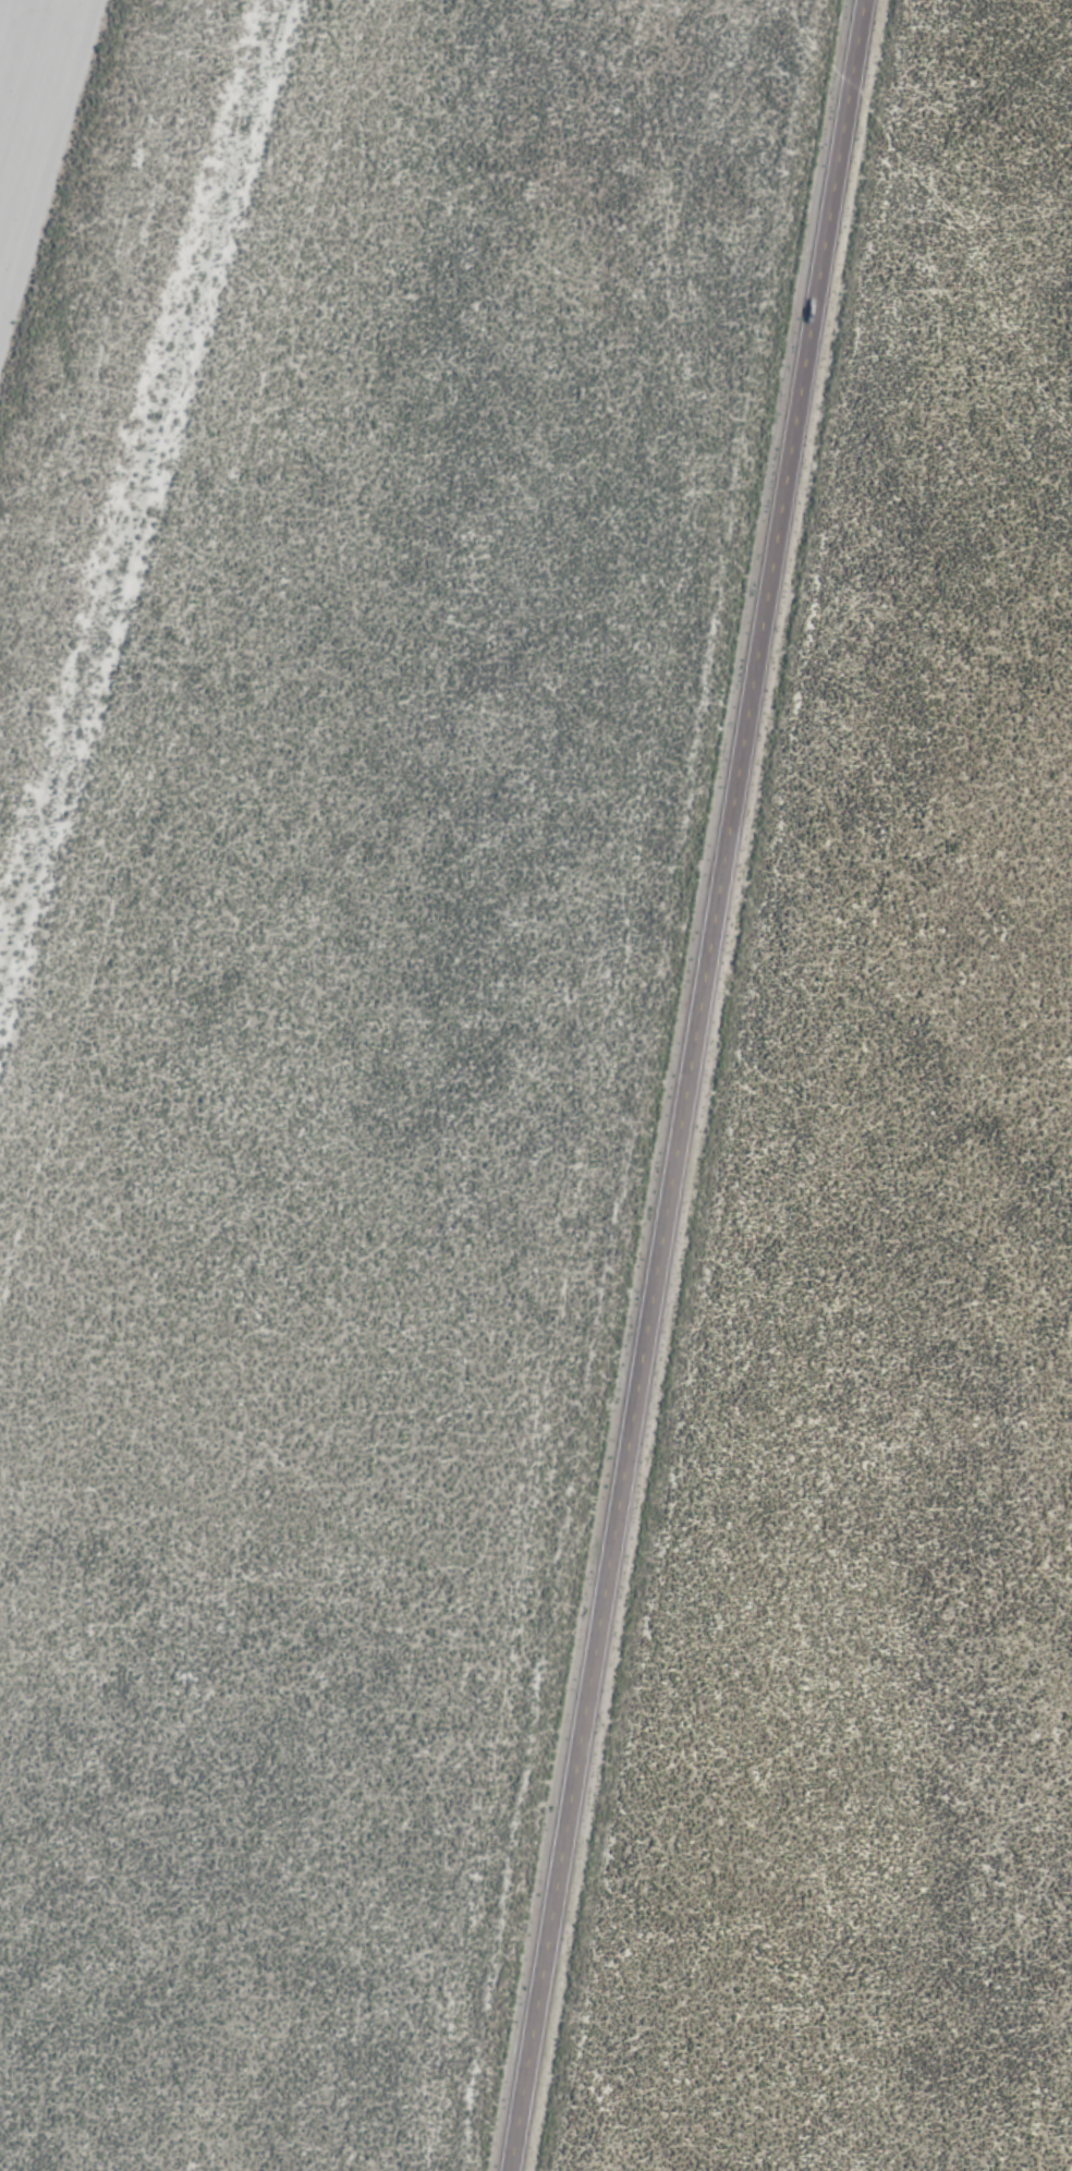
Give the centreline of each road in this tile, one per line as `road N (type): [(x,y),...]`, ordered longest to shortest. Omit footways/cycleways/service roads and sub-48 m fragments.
road 1 (primary): [(509,2170),(863,0)]

